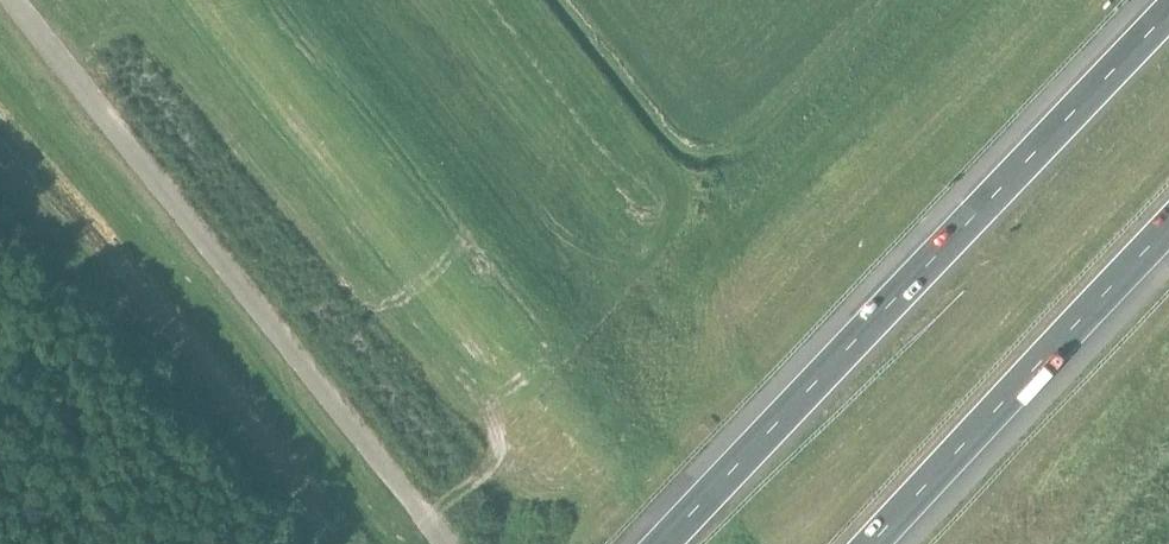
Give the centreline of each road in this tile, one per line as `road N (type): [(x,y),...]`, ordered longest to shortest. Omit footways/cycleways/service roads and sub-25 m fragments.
road 1 (motorway): [(1168,11),(663,543)]
road 2 (unclassified): [(443,543),(13,0)]
road 3 (motorway): [(876,543),(1168,232)]

